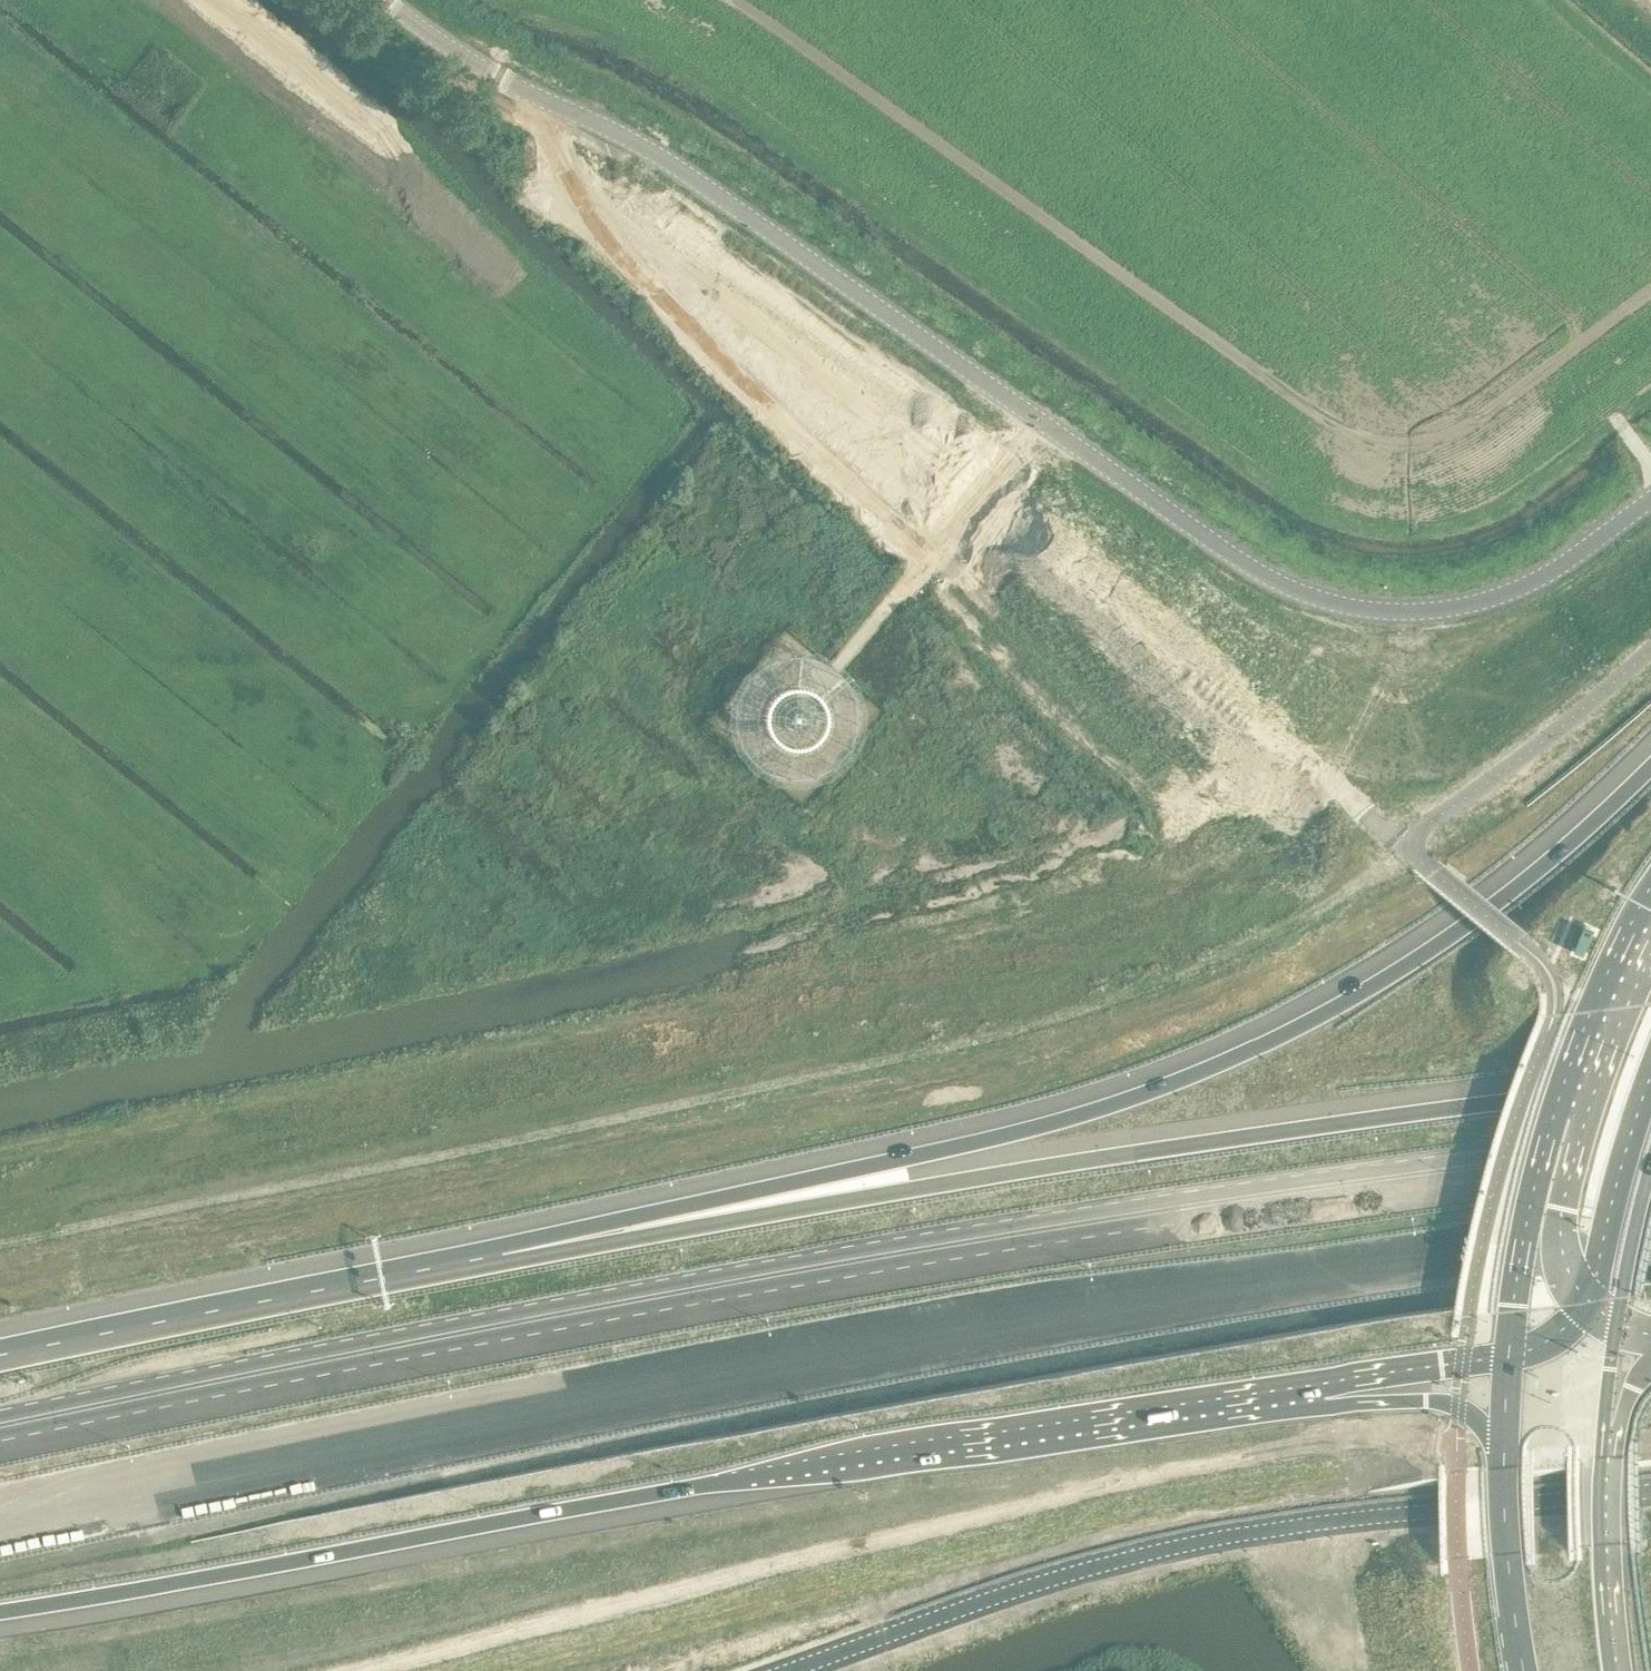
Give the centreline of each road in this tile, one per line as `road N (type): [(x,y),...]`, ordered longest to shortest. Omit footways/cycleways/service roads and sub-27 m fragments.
road 1 (motorway): [(0,1526),(681,1387),(1650,1236)]
road 2 (motorway): [(1650,1148),(986,1241),(255,1371),(0,1428)]
road 3 (motorway): [(0,1609),(884,1455),(1319,1389)]
road 4 (motorway): [(1650,767),(1522,885),(1429,952),(1234,1057),(1136,1097),(969,1146),(481,1258)]
road 5 (unclassified): [(1430,610),(1333,602),(1236,558),(685,172),(497,79),(384,0)]
road 6 (motorway): [(1650,1085),(1225,1137),(481,1258)]
road 7 (tertiary): [(1650,1490),(1341,1519),(1220,1539),(1053,1580),(792,1670)]
road 8 (motorway): [(481,1258),(0,1355)]
road 9 (primary): [(1650,911),(1586,1045),(1535,1218)]
road 10 (unclassified): [(1430,610),(1526,584),(1650,499)]
road 11 (secondary): [(1617,1670),(1606,1541),(1610,1424)]
road 12 (motorway): [(1579,1309),(1597,1277),(1650,1075)]
road 13 (secondary): [(1503,1431),(1507,1550),(1528,1670)]
road 14 (motorway): [(1319,1389),(1511,1350)]
road 15 (motorway): [(1319,1389),(1440,1397),(1503,1431)]
road 16 (primary): [(1616,1328),(1650,1159)]
road 17 (primary): [(1535,1218),(1511,1350)]

